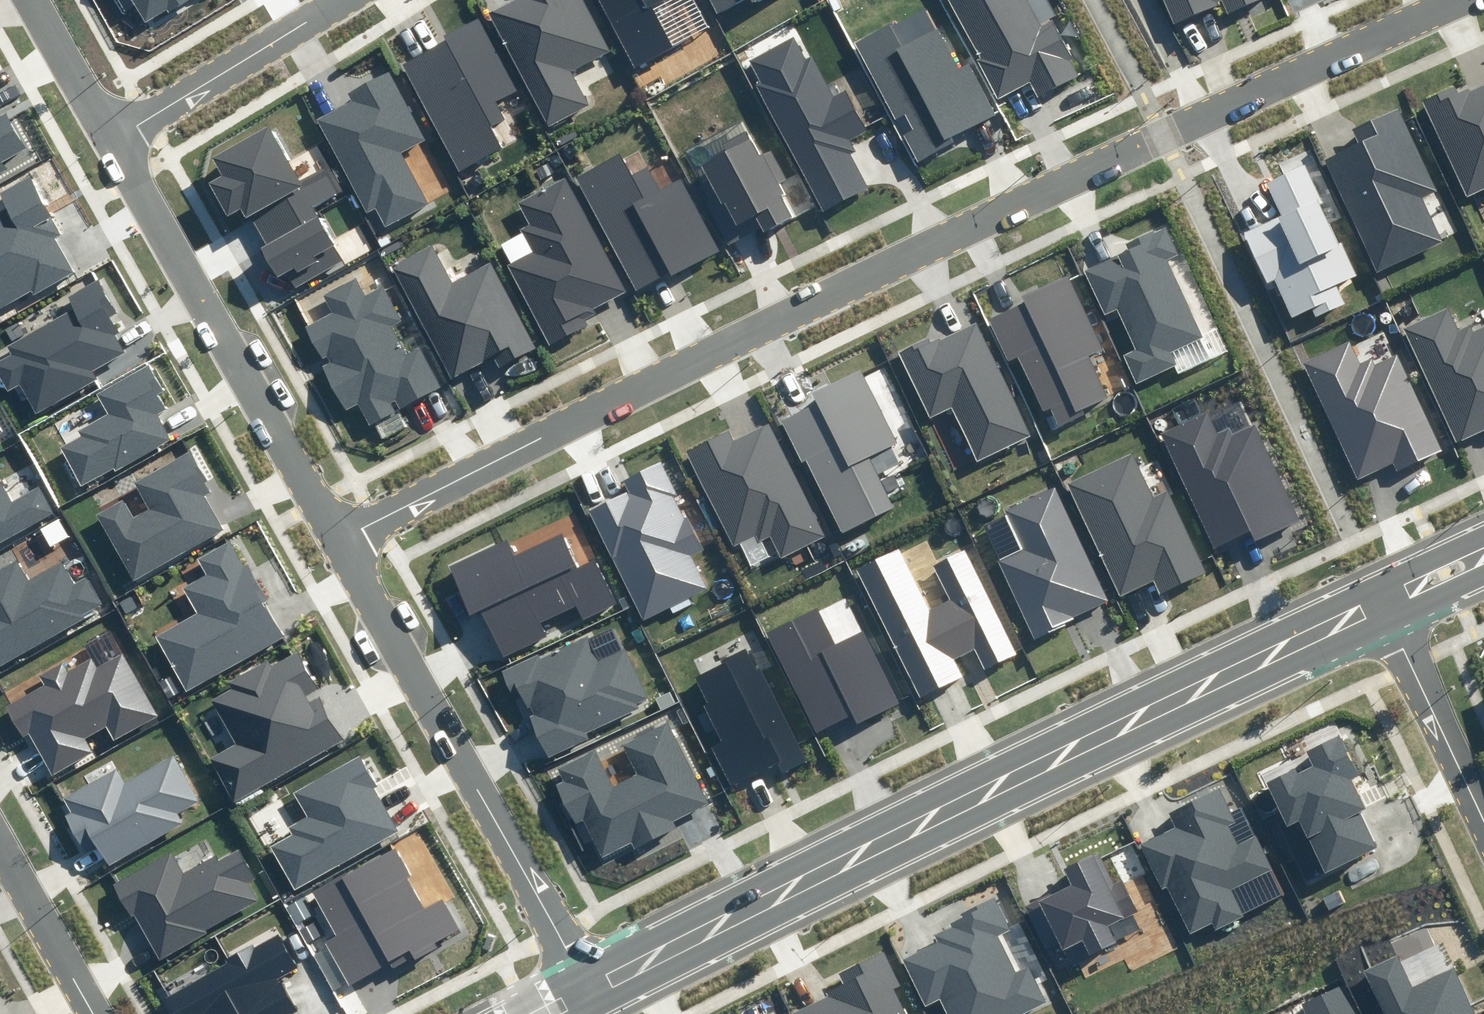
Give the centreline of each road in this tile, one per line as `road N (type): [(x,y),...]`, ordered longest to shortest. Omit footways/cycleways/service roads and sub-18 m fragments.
road 1 (residential): [(1449,0),(738,337),(346,537)]
road 2 (tertiary): [(1386,595),(587,985)]
road 3 (residential): [(587,985),(346,537)]
road 4 (residential): [(346,537),(117,132)]
road 5 (residential): [(117,132),(330,0)]
road 6 (residential): [(1386,595),(1483,809)]
road 7 (residential): [(96,1013),(0,845)]
road 8 (residential): [(117,132),(39,0)]

